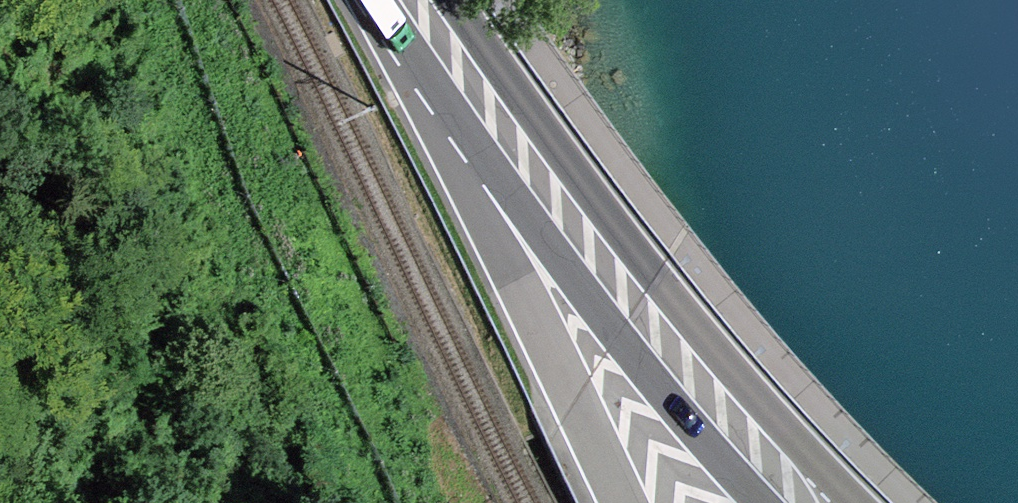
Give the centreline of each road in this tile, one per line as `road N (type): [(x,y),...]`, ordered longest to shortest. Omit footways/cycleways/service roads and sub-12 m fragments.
road 1 (primary): [(814,502),(734,423),(632,301),(418,0)]
road 2 (unclassified): [(376,0),(619,502)]

